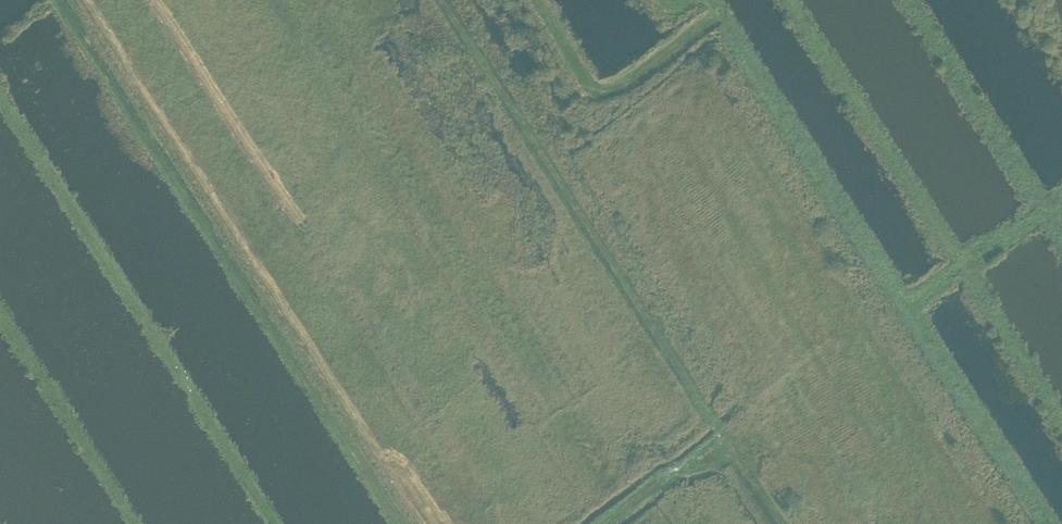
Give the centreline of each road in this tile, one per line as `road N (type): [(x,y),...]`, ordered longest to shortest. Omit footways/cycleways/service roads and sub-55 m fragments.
road 1 (track): [(444,0),(781,523)]
road 2 (track): [(604,523),(729,445)]

